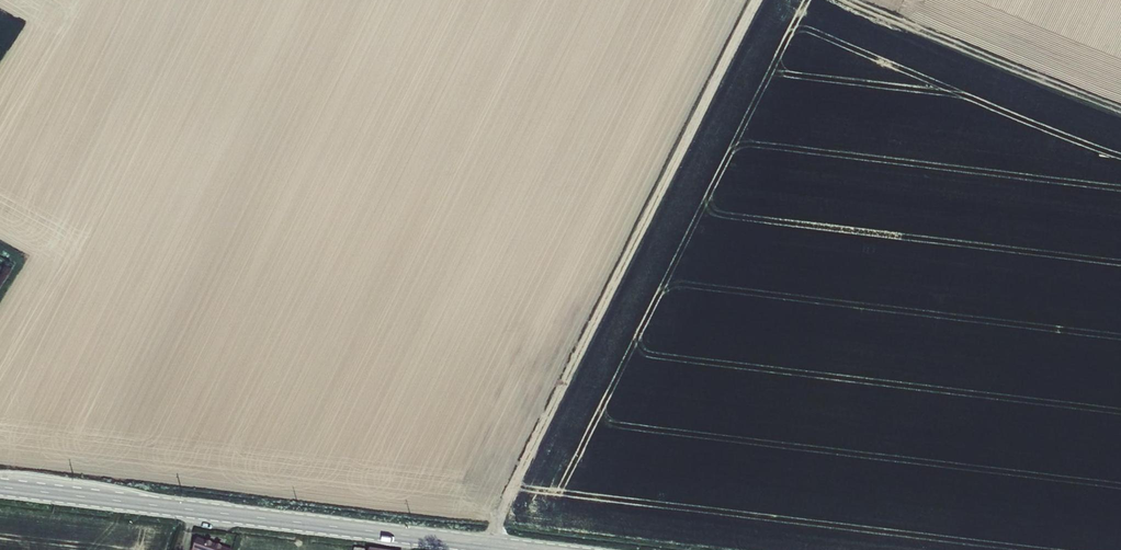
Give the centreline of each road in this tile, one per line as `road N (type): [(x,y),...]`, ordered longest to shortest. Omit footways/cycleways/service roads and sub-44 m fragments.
road 1 (track): [(487,545),(759,0)]
road 2 (secondary): [(0,486),(531,549)]
road 3 (track): [(1120,115),(846,0)]

